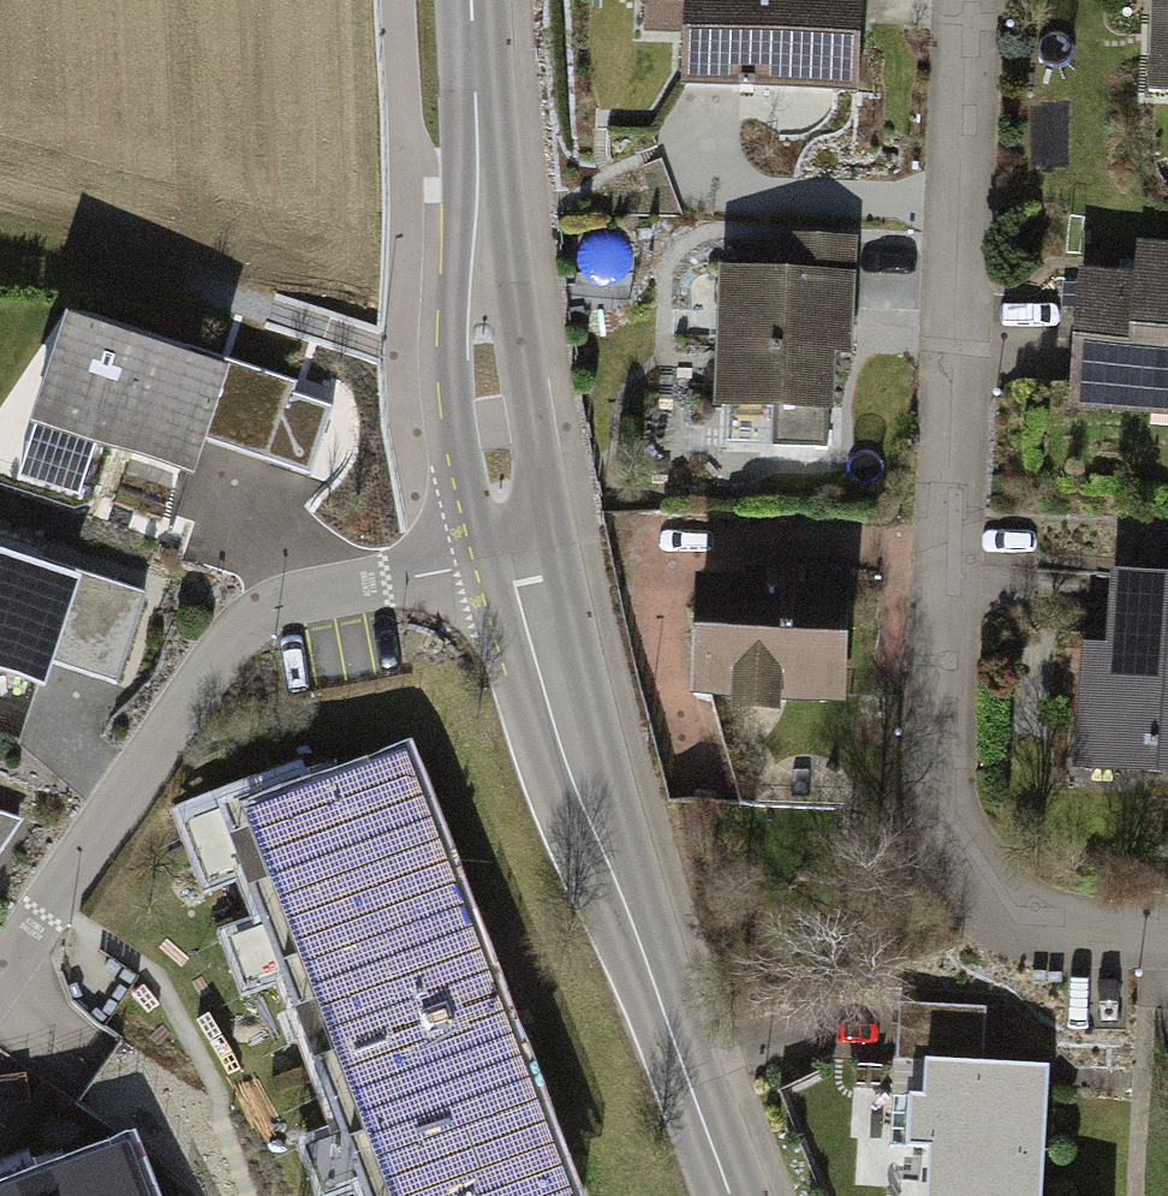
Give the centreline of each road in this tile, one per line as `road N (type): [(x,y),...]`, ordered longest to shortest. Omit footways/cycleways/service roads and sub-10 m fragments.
road 1 (residential): [(1167,936),(1083,931),(1012,905),(957,852),(944,785),(976,0)]
road 2 (residential): [(520,556),(297,599),(256,619),(211,661),(0,979)]
road 3 (tertiary): [(520,556),(589,819),(731,1195)]
road 4 (tertiary): [(472,0),(490,420),(520,556)]

